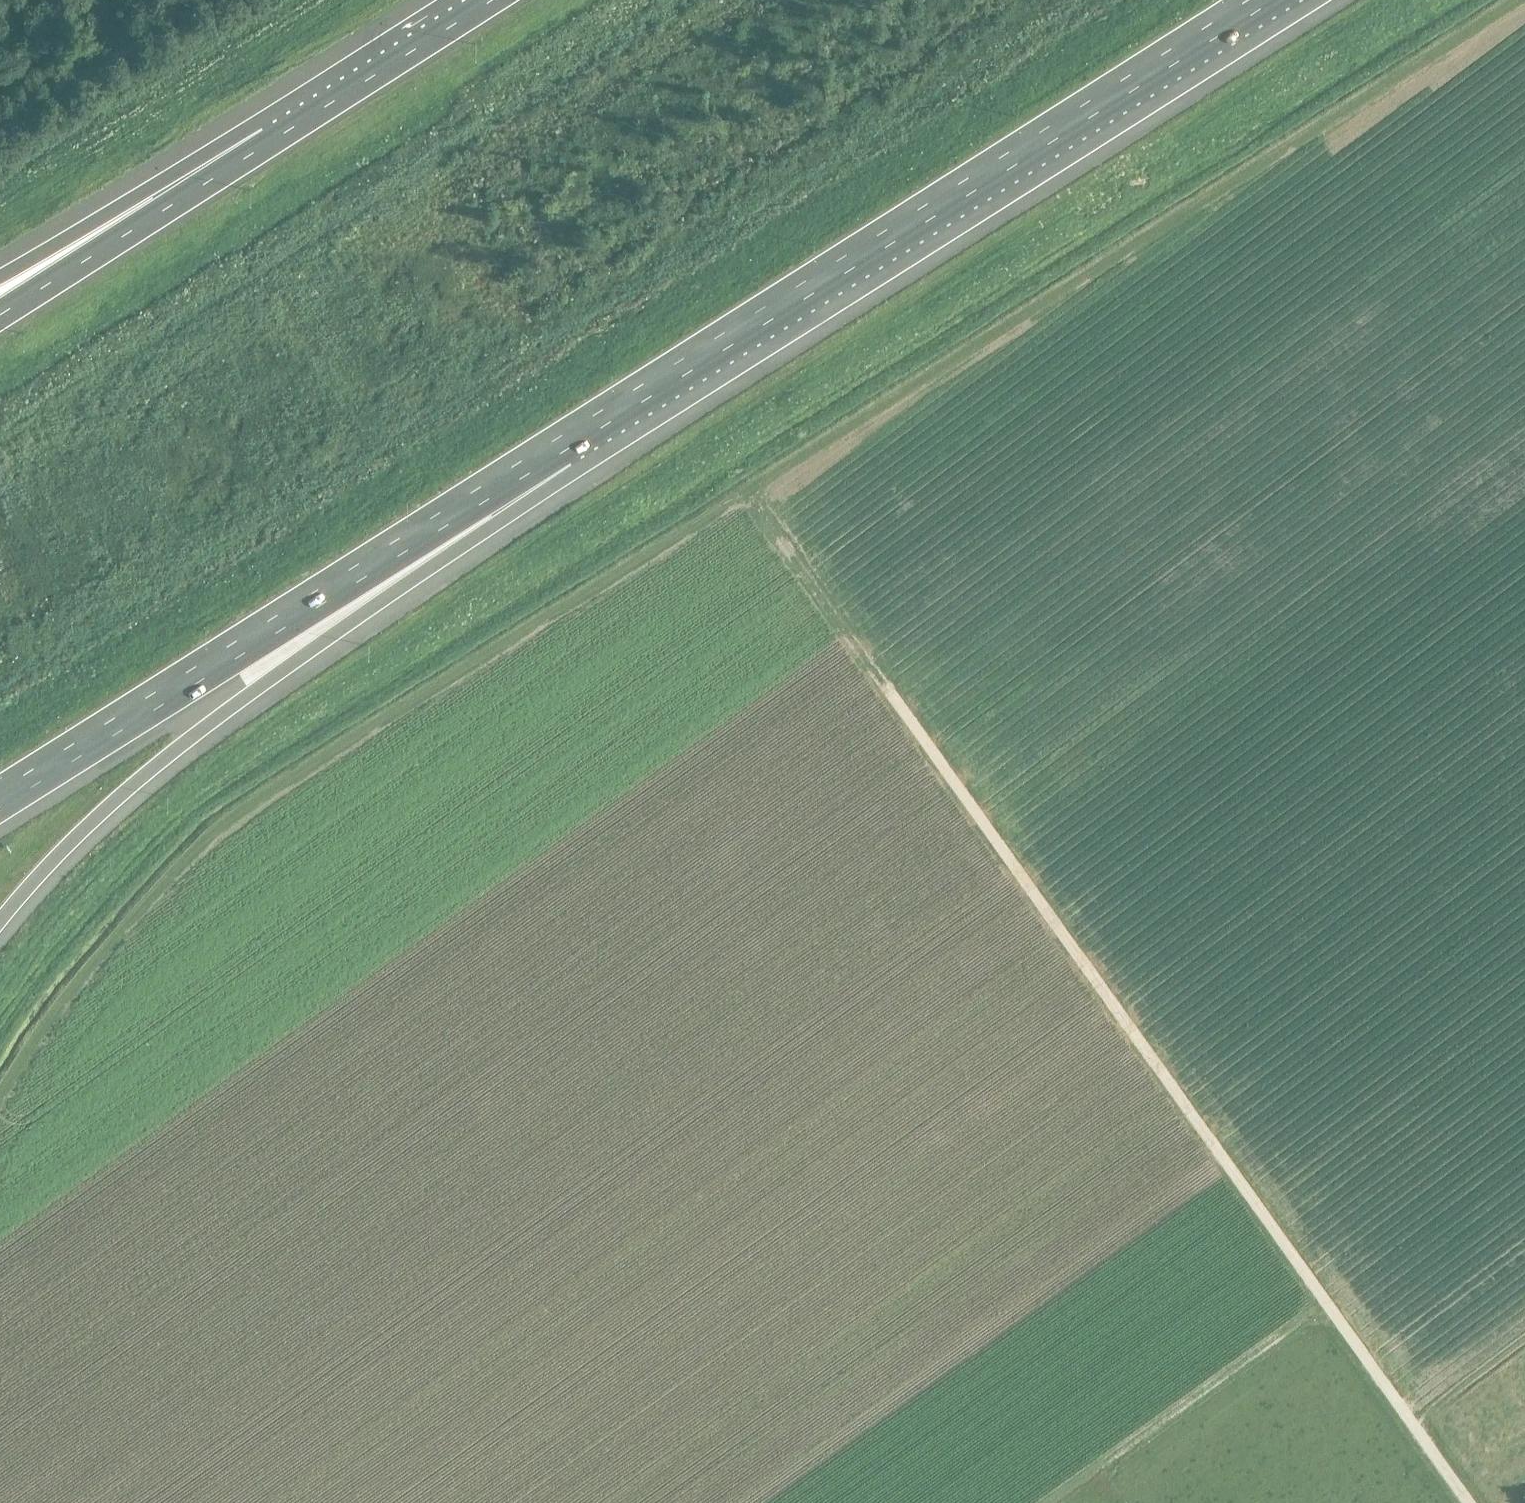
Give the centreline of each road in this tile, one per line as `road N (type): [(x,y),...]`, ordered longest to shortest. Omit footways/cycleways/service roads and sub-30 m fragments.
road 1 (motorway): [(567,455),(1269,0)]
road 2 (motorway): [(0,932),(71,845),(279,678),(491,526),(567,455)]
road 3 (motorway): [(0,802),(567,455)]
road 4 (motorway): [(272,140),(0,316)]
road 5 (motorway): [(272,140),(0,276)]
road 6 (motorway): [(492,0),(272,140)]

